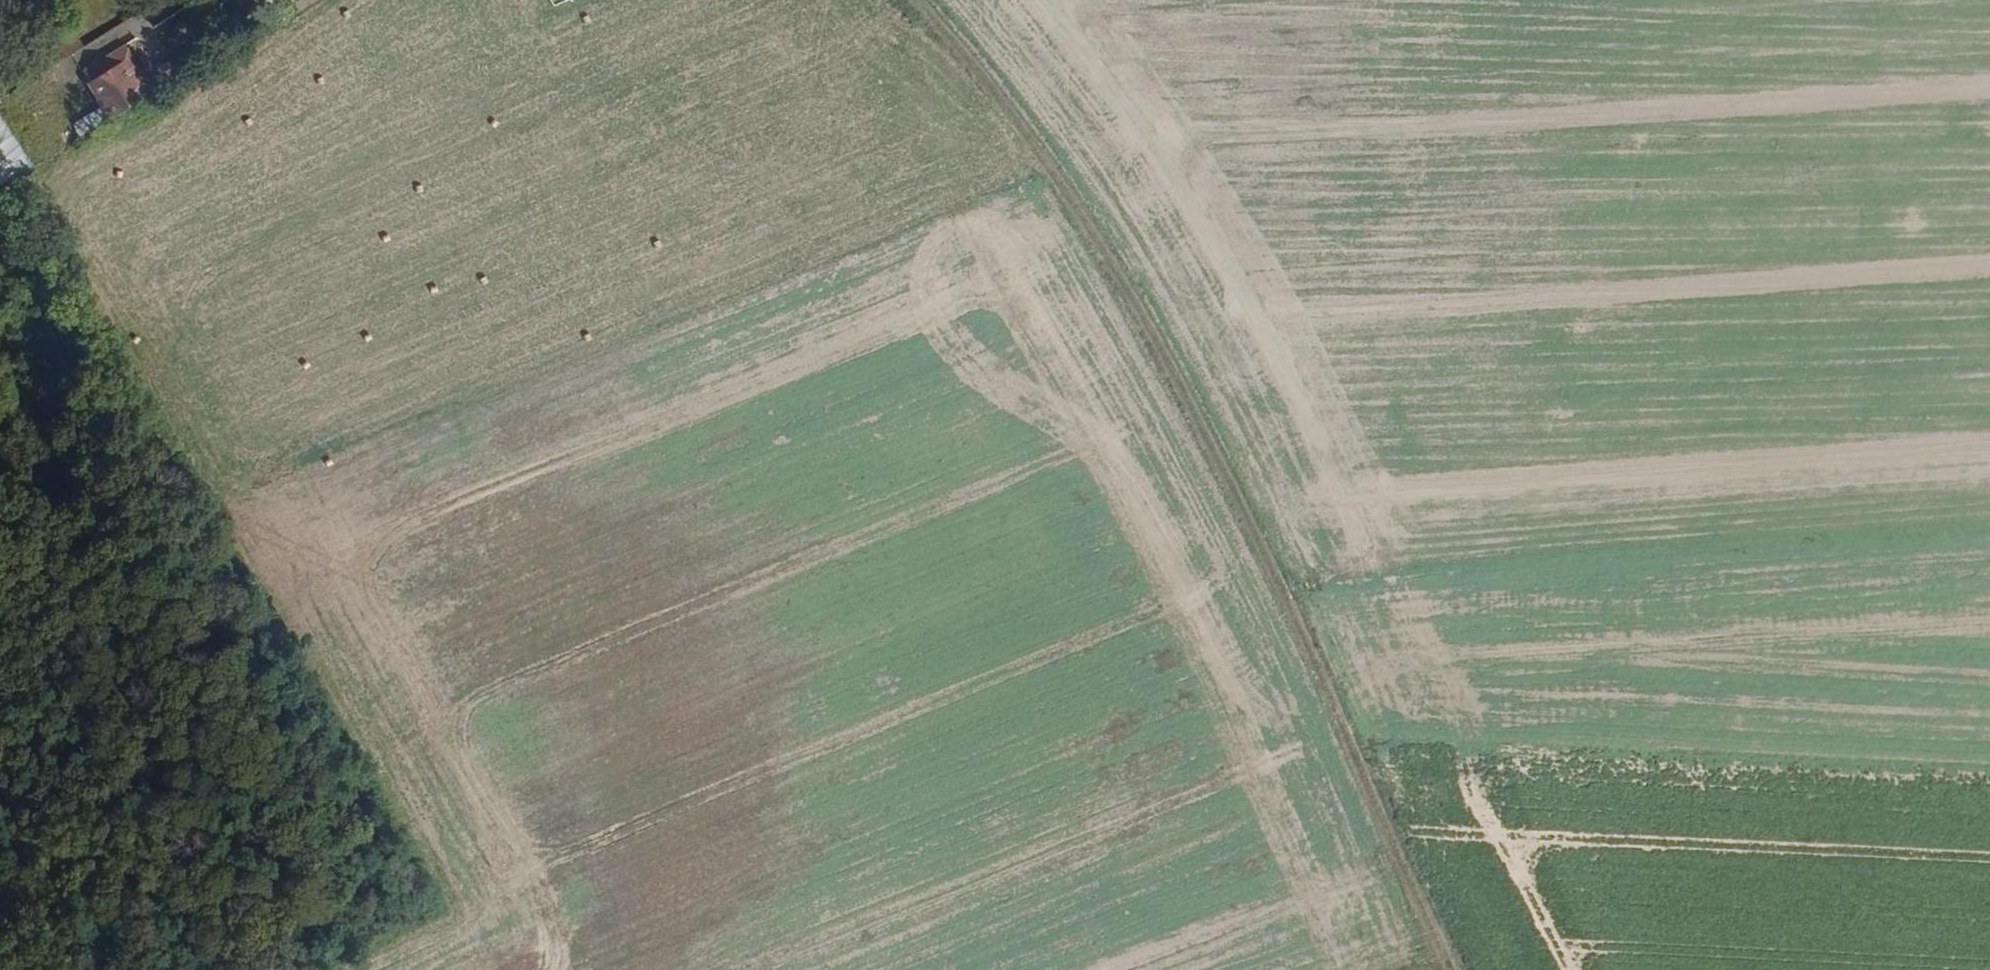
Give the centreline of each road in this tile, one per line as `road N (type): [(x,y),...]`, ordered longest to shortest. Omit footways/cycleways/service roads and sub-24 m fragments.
road 1 (track): [(909,0),(1056,188),(1189,415),(1287,608),(1439,969)]
road 2 (track): [(0,85),(144,0)]

